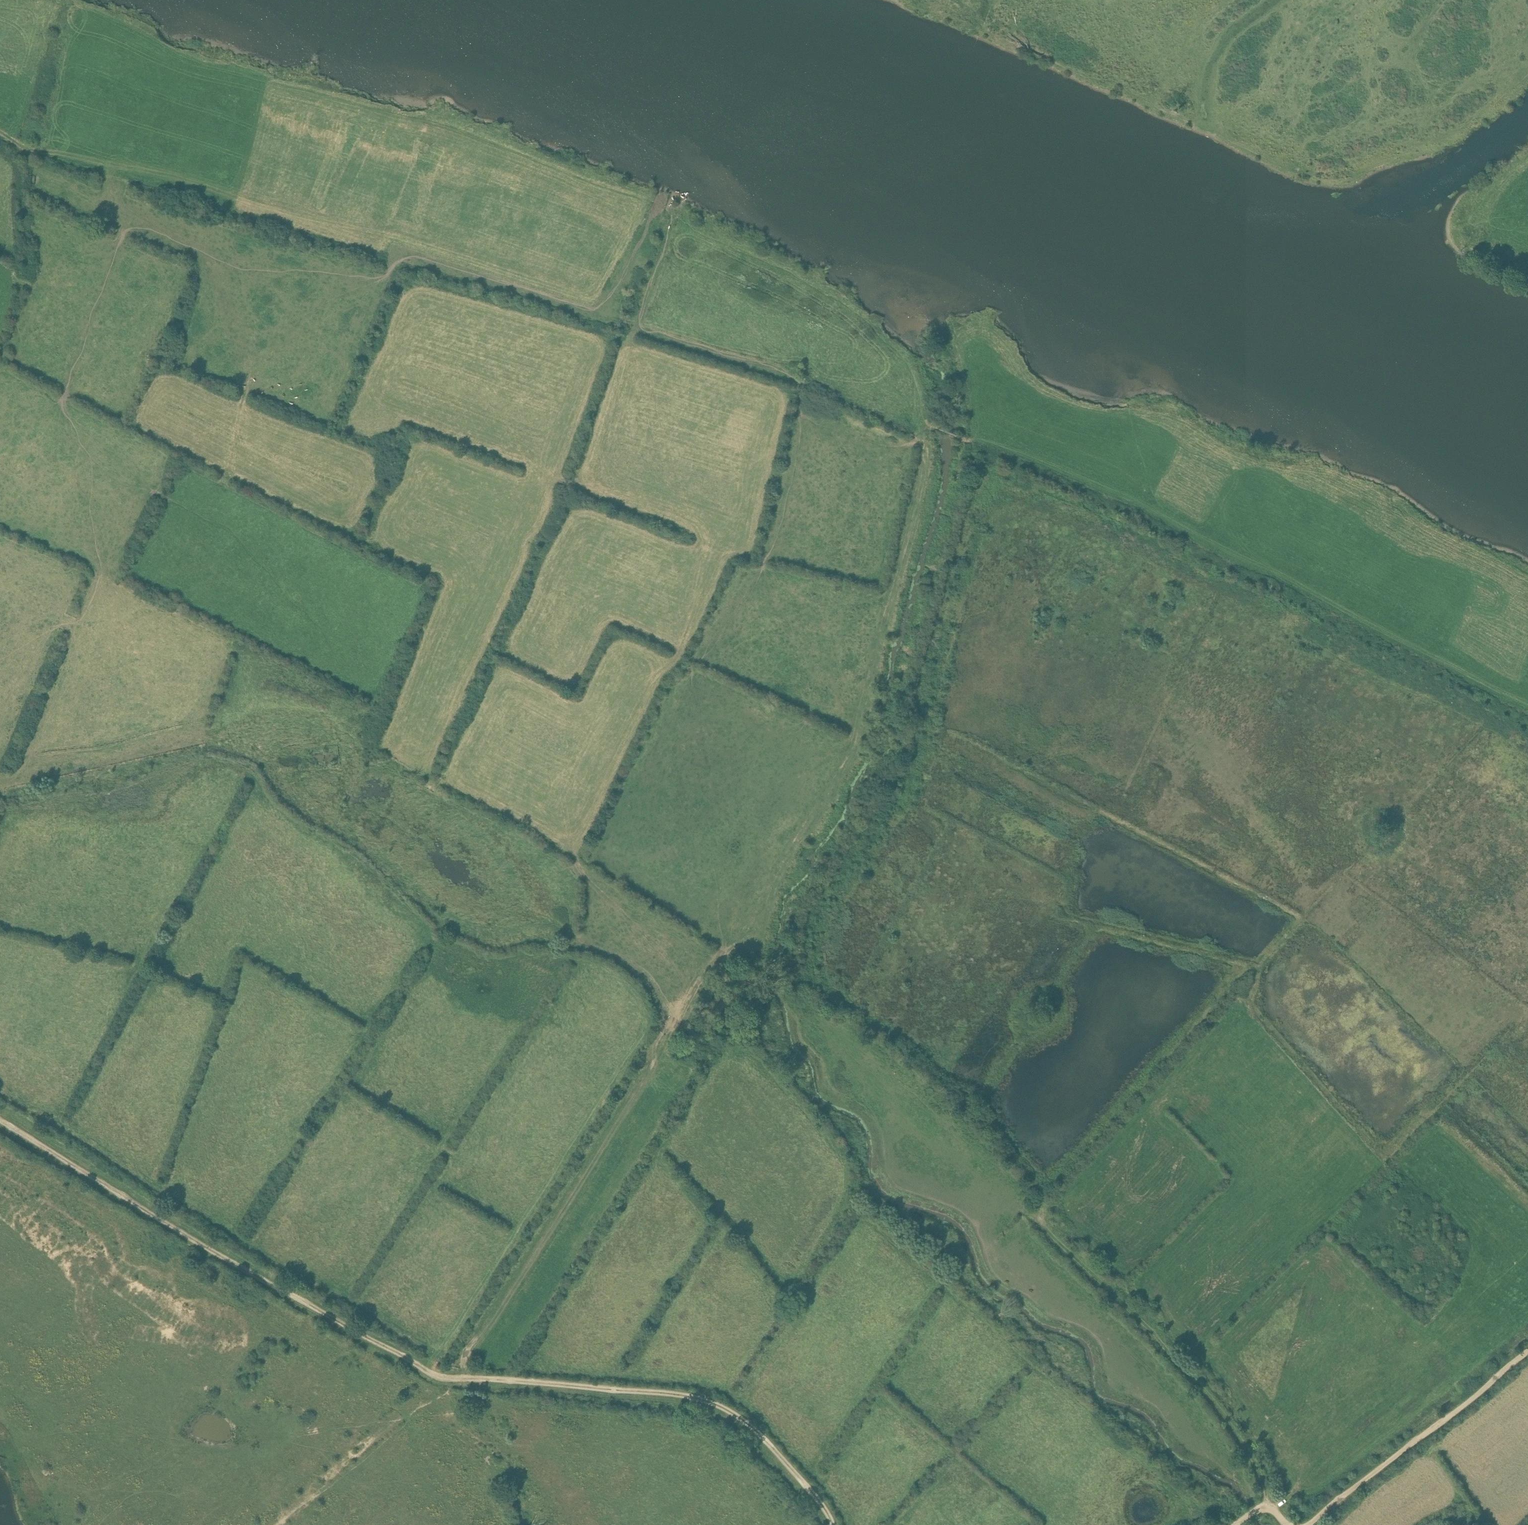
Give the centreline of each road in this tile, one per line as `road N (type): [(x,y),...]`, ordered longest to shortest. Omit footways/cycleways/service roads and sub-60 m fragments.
road 1 (track): [(0,1119),(275,1288),(431,1373)]
road 2 (track): [(832,1524),(753,1429),(708,1400),(449,1376)]
road 3 (track): [(1269,1506),(1247,1446),(1209,1397),(1049,1234),(1039,1213)]
road 4 (track): [(1307,1524),(1527,1352)]

